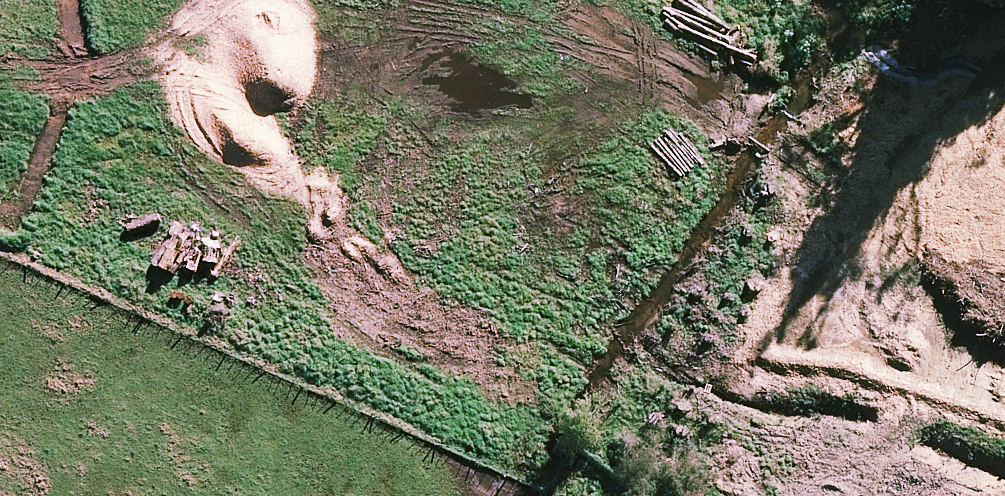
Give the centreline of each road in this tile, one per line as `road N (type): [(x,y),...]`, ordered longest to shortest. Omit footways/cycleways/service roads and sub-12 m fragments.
road 1 (motorway): [(66,0),(1004,437)]
road 2 (motorway): [(856,495),(0,74)]

